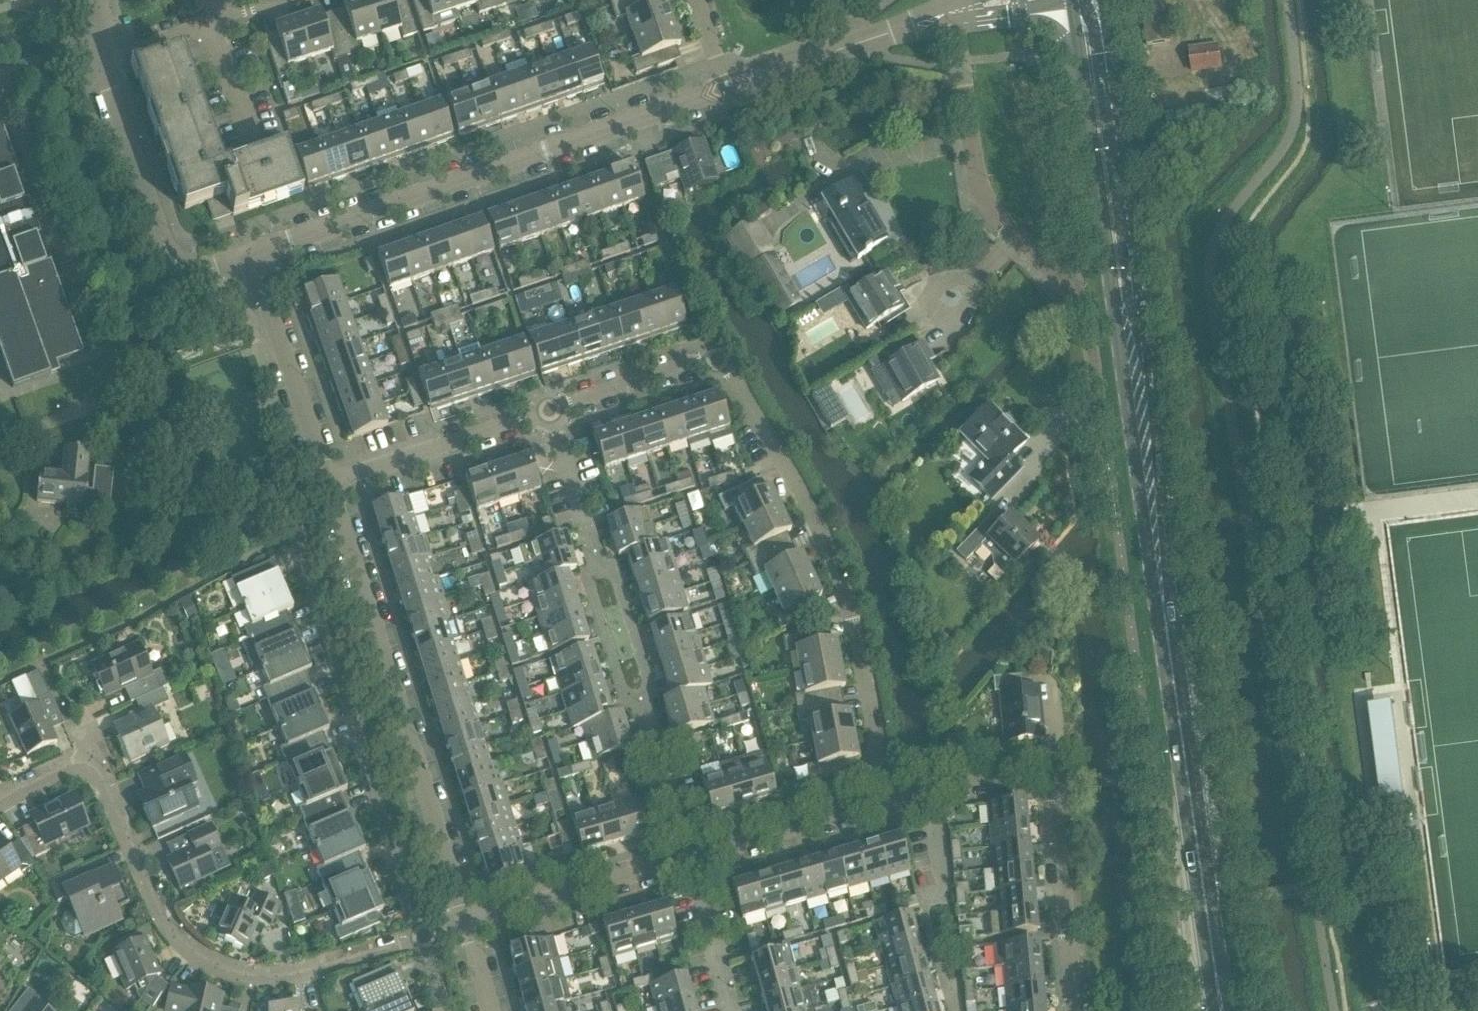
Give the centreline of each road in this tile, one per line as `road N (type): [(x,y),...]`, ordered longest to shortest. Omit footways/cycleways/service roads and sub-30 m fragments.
road 1 (secondary): [(1223,1010),(1133,352)]
road 2 (residential): [(888,800),(847,604),(819,530),(731,378),(715,364),(692,361),(548,411)]
road 3 (residential): [(249,256),(722,90)]
road 4 (residential): [(415,941),(292,536),(329,485)]
road 5 (residential): [(460,923),(329,485)]
road 6 (residential): [(1105,424),(1090,330),(1076,297),(992,213),(977,180),(949,14)]
road 7 (residential): [(86,775),(100,786),(181,948),(215,971),(295,978),(415,941)]
road 8 (secondary): [(1133,352),(1139,309),(1104,0)]
road 9 (secondary): [(1067,9),(1110,298),(1133,352)]
road 10 (residential): [(1074,1010),(1050,788),(1035,777),(927,789)]
road 11 (residential): [(249,256),(203,271),(167,256),(101,66)]
road 12 (residential): [(329,485),(249,256)]
road 13 (residential): [(722,90),(949,14)]
road 14 (residential): [(460,923),(686,856)]
road 15 (residential): [(548,411),(329,485)]
road 16 (residential): [(686,856),(888,800)]
road 17 (residential): [(101,66),(295,0)]
road 18 (residential): [(732,1010),(686,856)]

